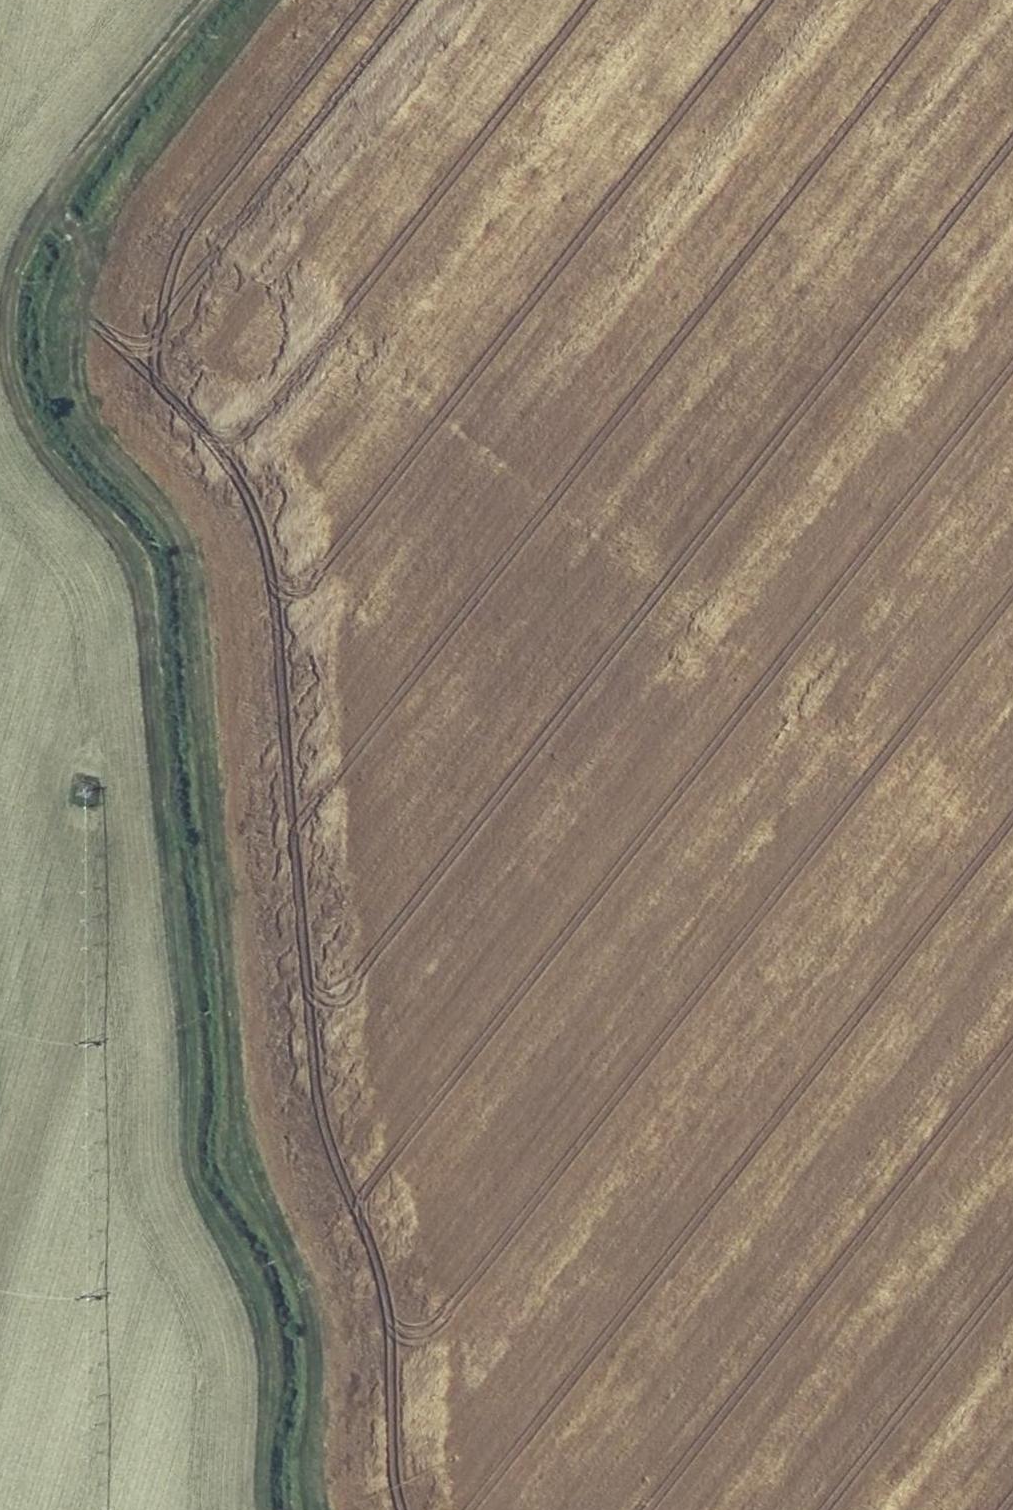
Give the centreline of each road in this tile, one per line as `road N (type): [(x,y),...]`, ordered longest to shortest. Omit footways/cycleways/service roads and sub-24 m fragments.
road 1 (track): [(193,0),(67,155),(7,258),(1,318),(31,435),(96,509),(135,572),(163,850),(196,1062),(190,1133),(203,1198),(244,1263),(258,1324),(266,1509)]

